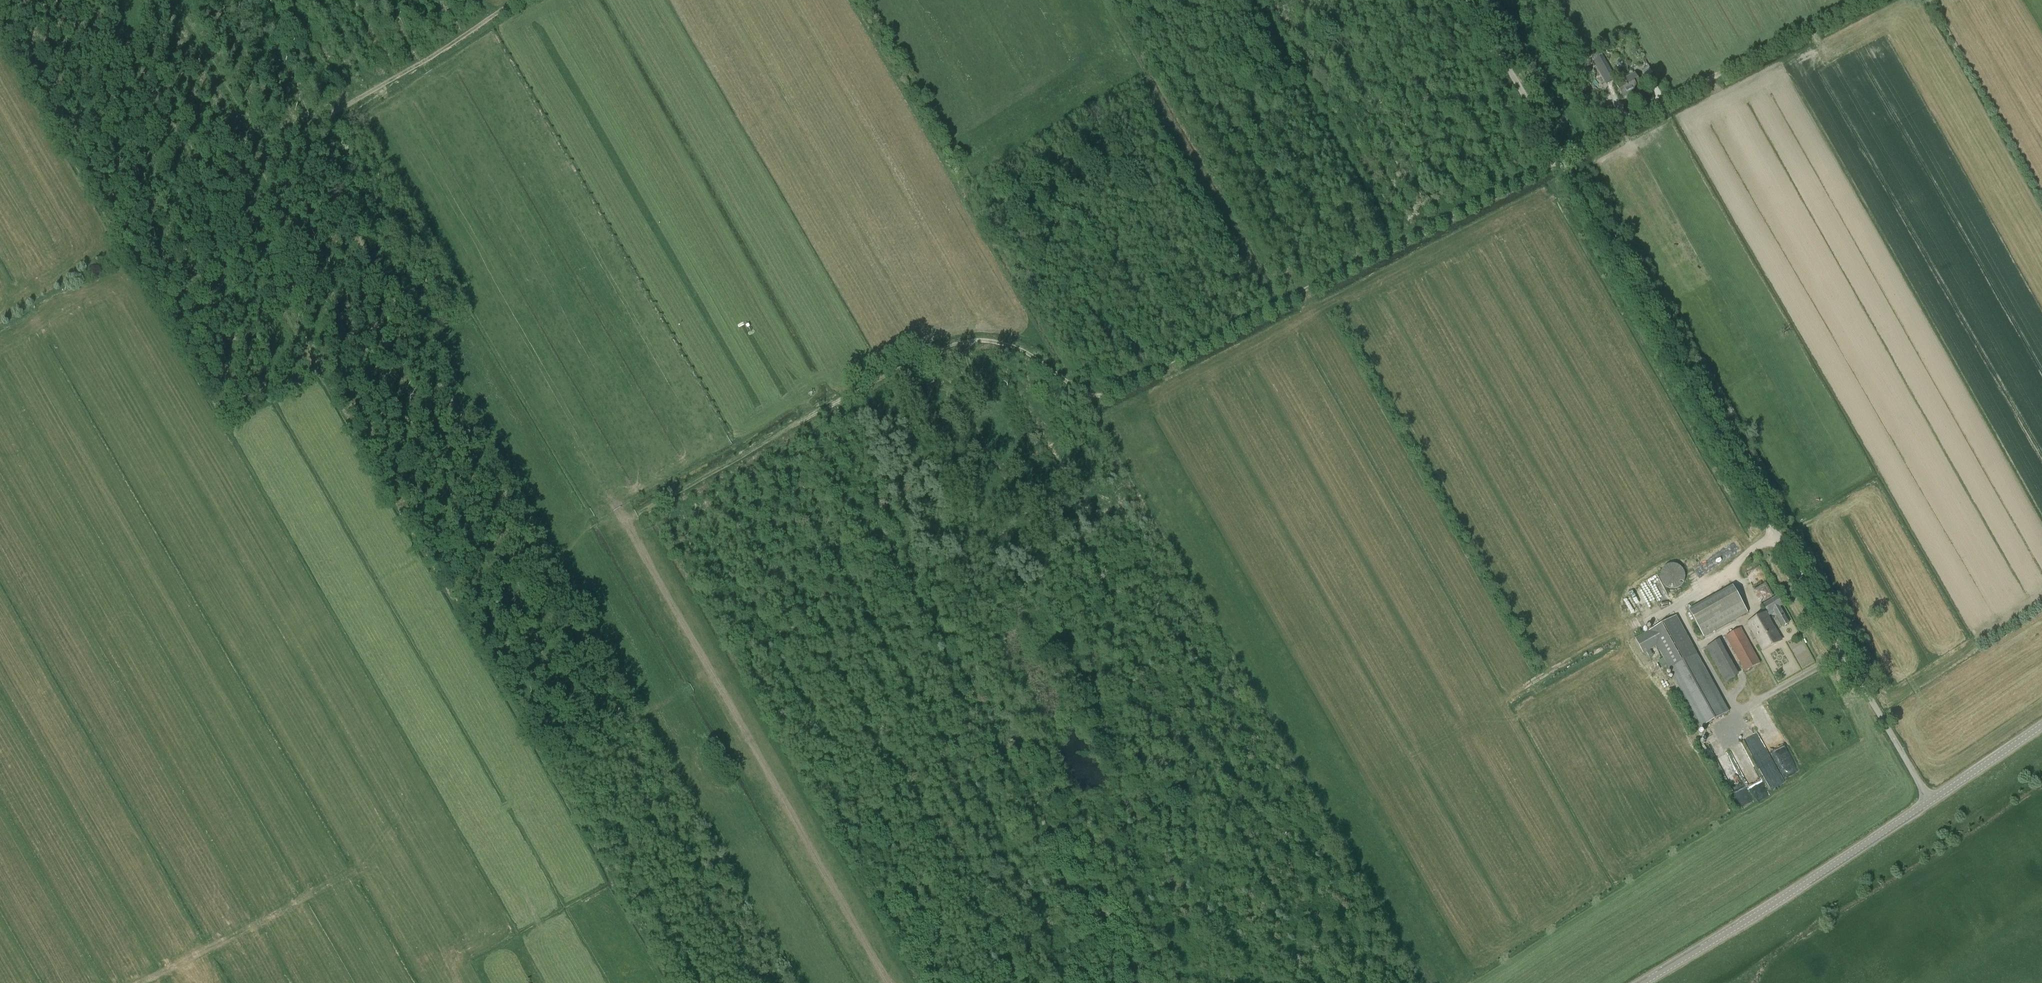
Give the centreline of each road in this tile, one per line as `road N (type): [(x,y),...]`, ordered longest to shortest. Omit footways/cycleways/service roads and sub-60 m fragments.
road 1 (unclassified): [(1930,802),(1468,0)]
road 2 (tertiary): [(1640,982),(1930,802)]
road 3 (tertiary): [(1930,802),(2041,725)]

